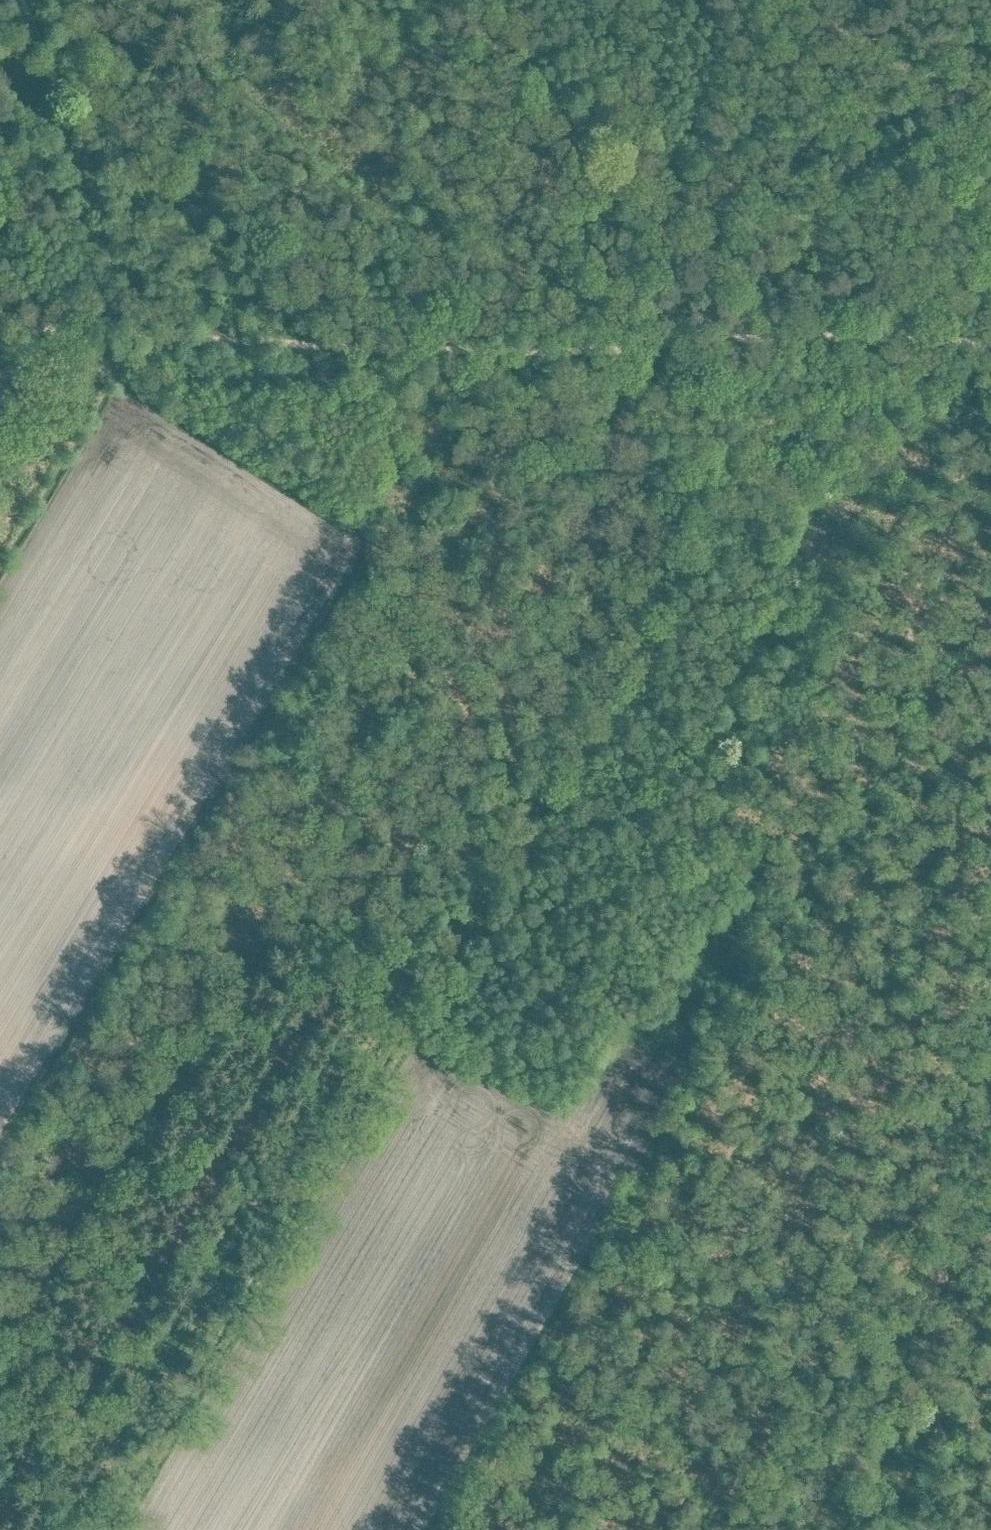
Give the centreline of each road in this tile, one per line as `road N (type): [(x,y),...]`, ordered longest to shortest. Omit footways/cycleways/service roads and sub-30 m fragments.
road 1 (track): [(758,0),(623,338)]

